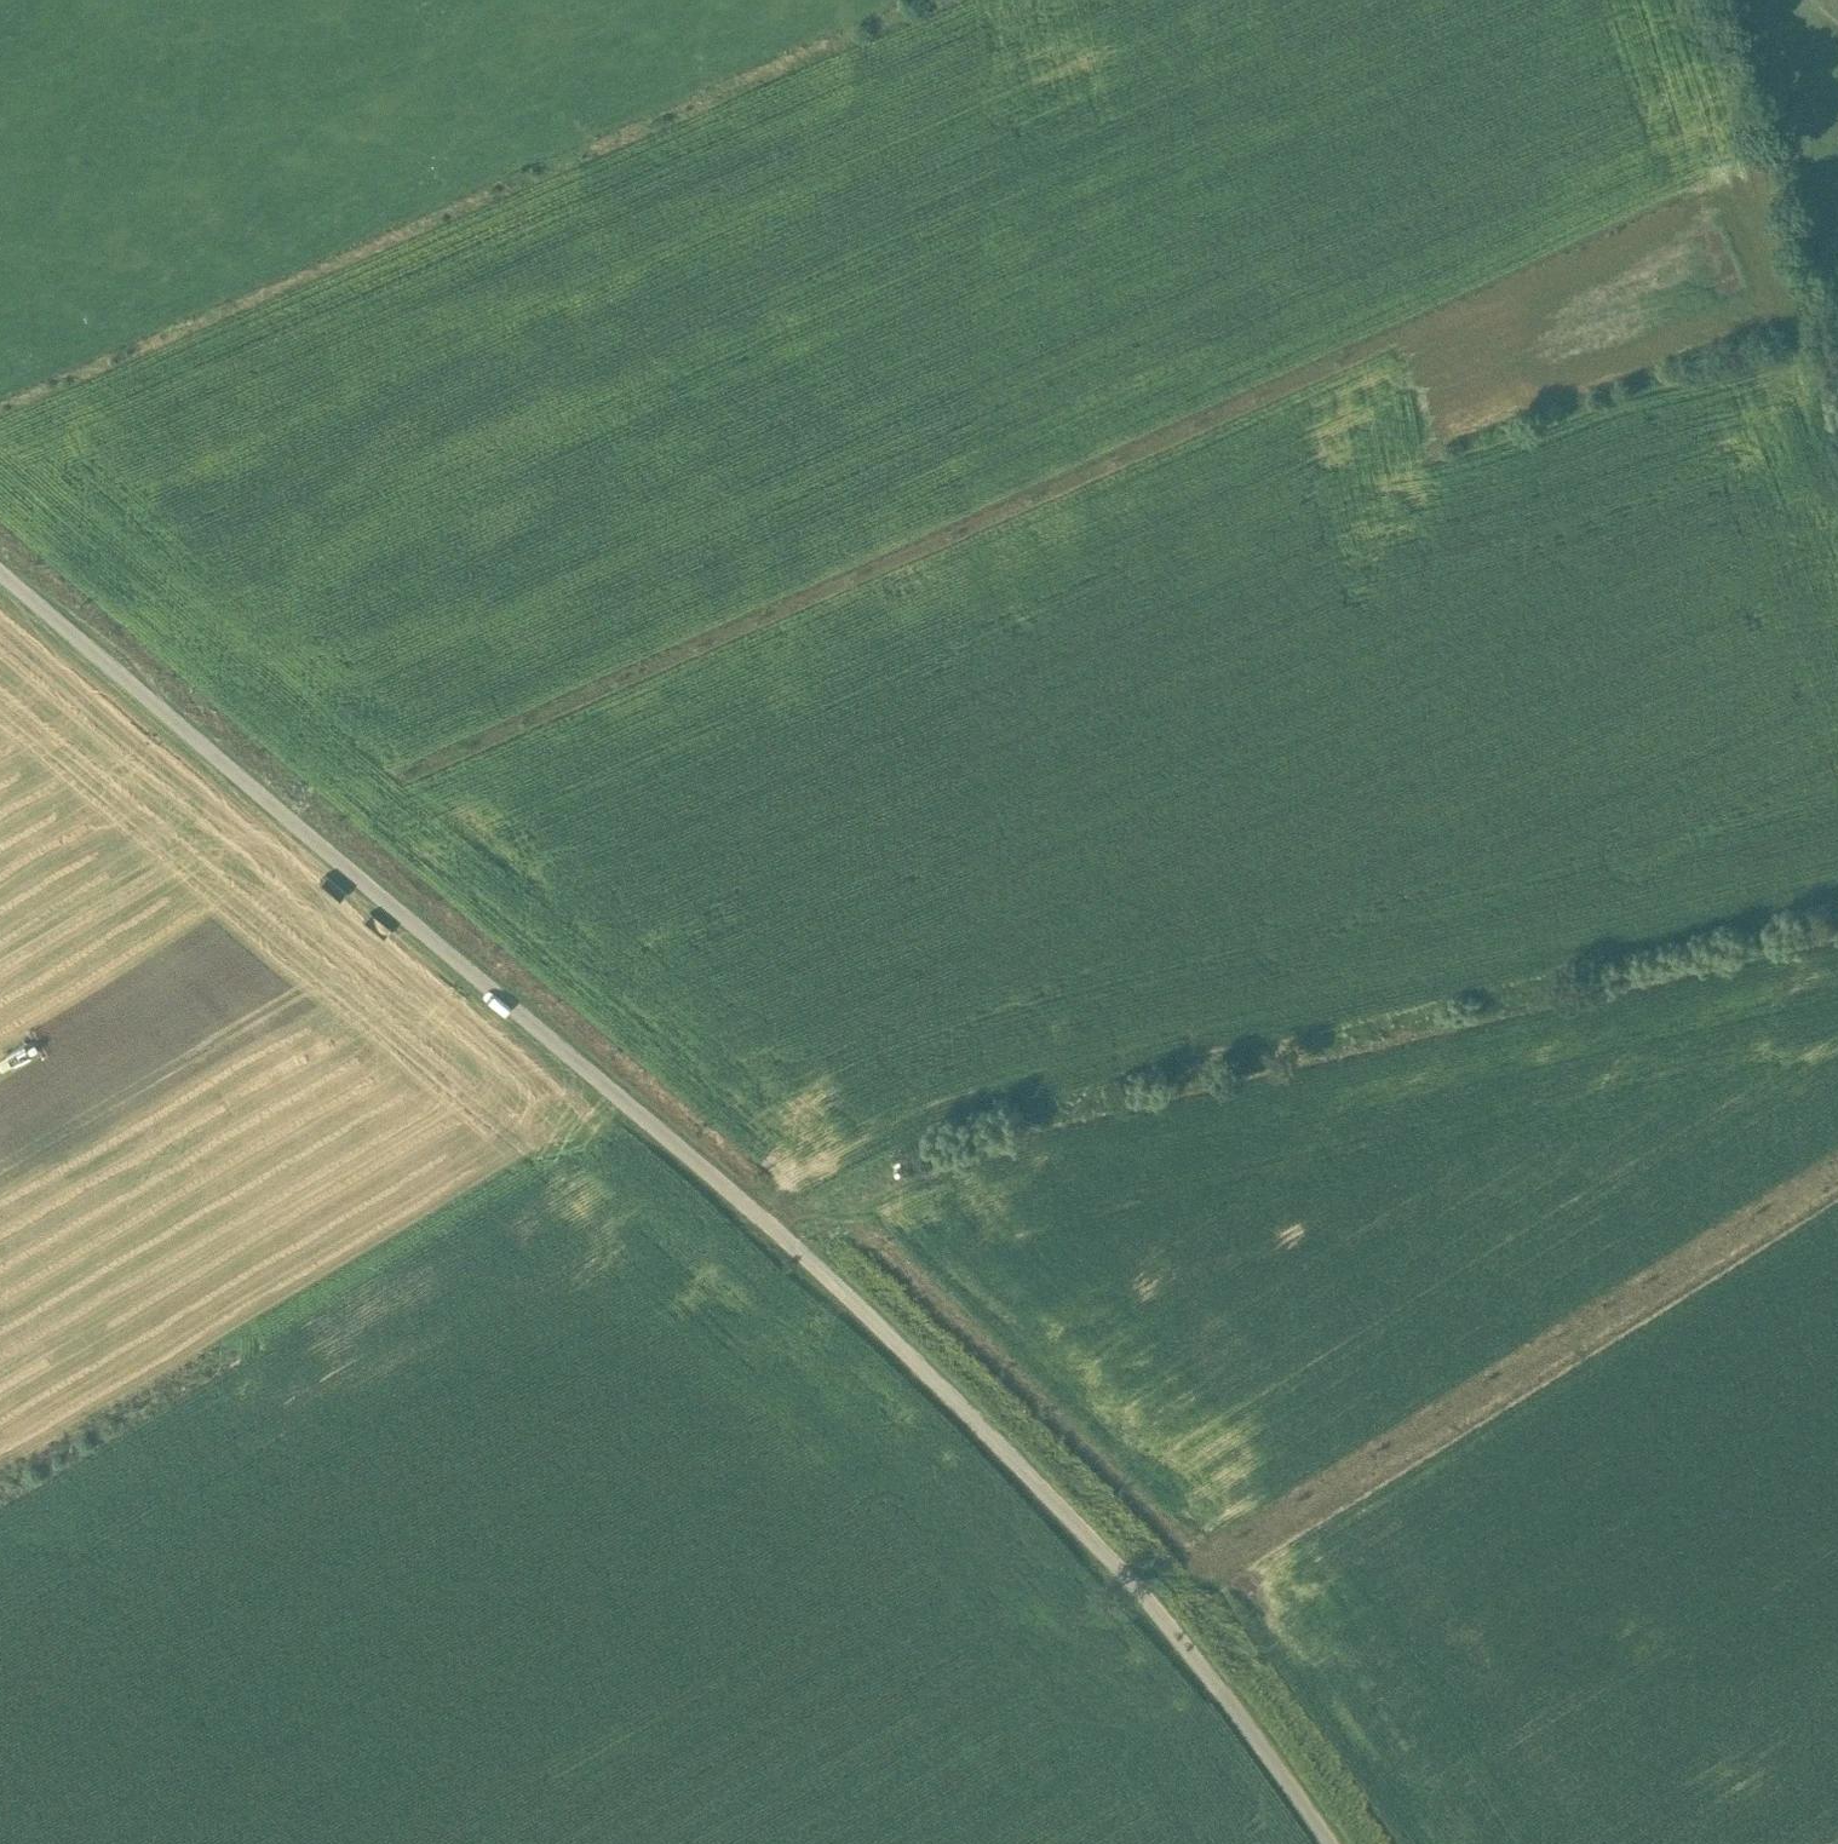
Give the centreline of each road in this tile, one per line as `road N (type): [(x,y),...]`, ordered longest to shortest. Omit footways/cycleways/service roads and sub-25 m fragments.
road 1 (unclassified): [(1330,1843),(1229,1695),(1134,1577),(808,1257),(0,566)]

